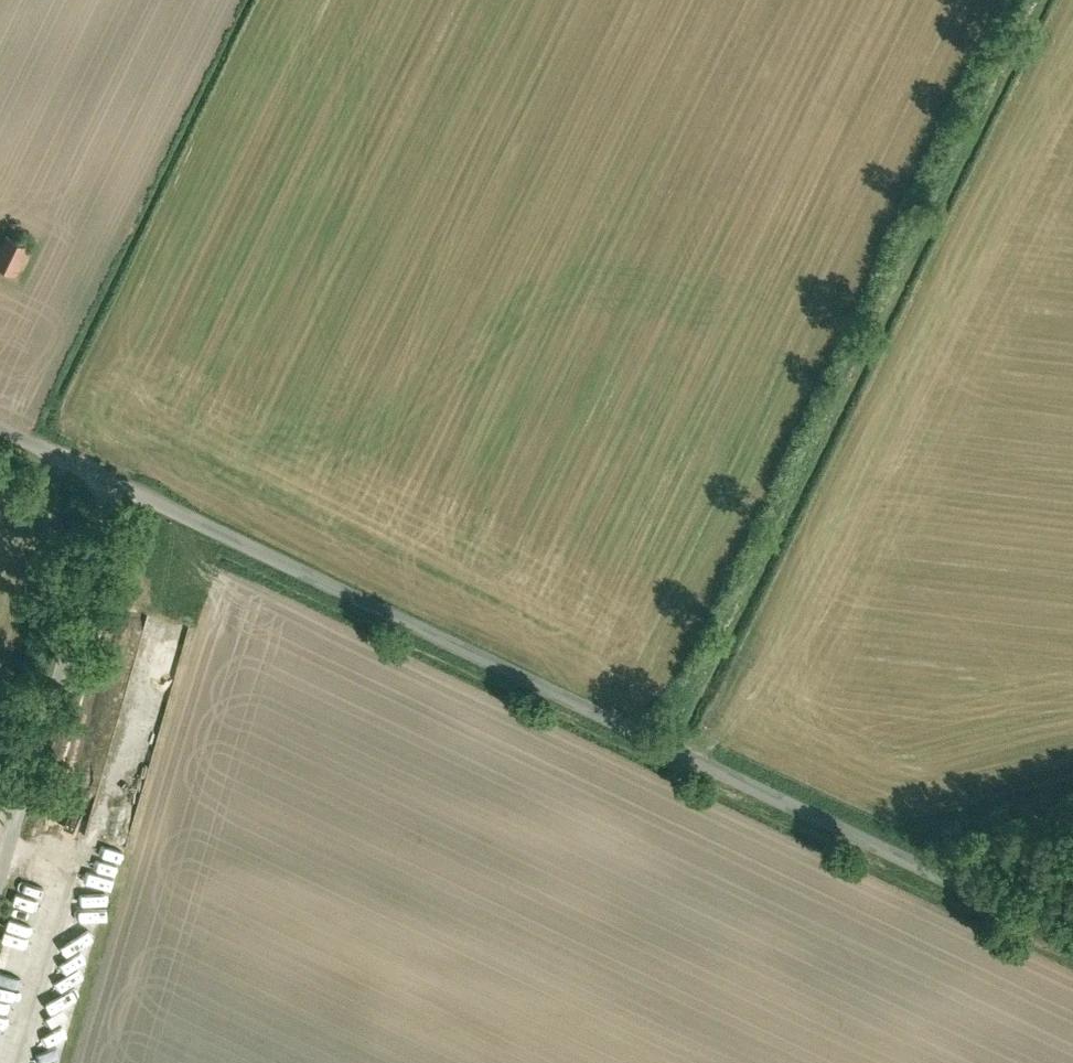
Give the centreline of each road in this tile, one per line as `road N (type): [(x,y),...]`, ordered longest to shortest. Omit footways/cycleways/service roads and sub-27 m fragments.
road 1 (unclassified): [(1072,931),(0,407)]

